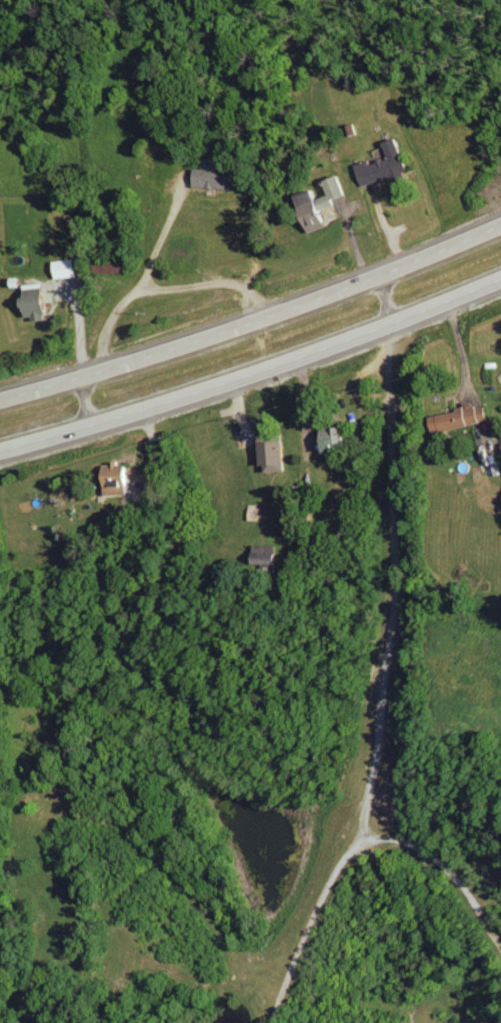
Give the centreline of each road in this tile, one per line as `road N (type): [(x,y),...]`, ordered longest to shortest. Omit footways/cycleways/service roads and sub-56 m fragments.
road 1 (primary): [(500,230),(293,313),(0,403)]
road 2 (primary): [(0,453),(321,359),(500,285)]

